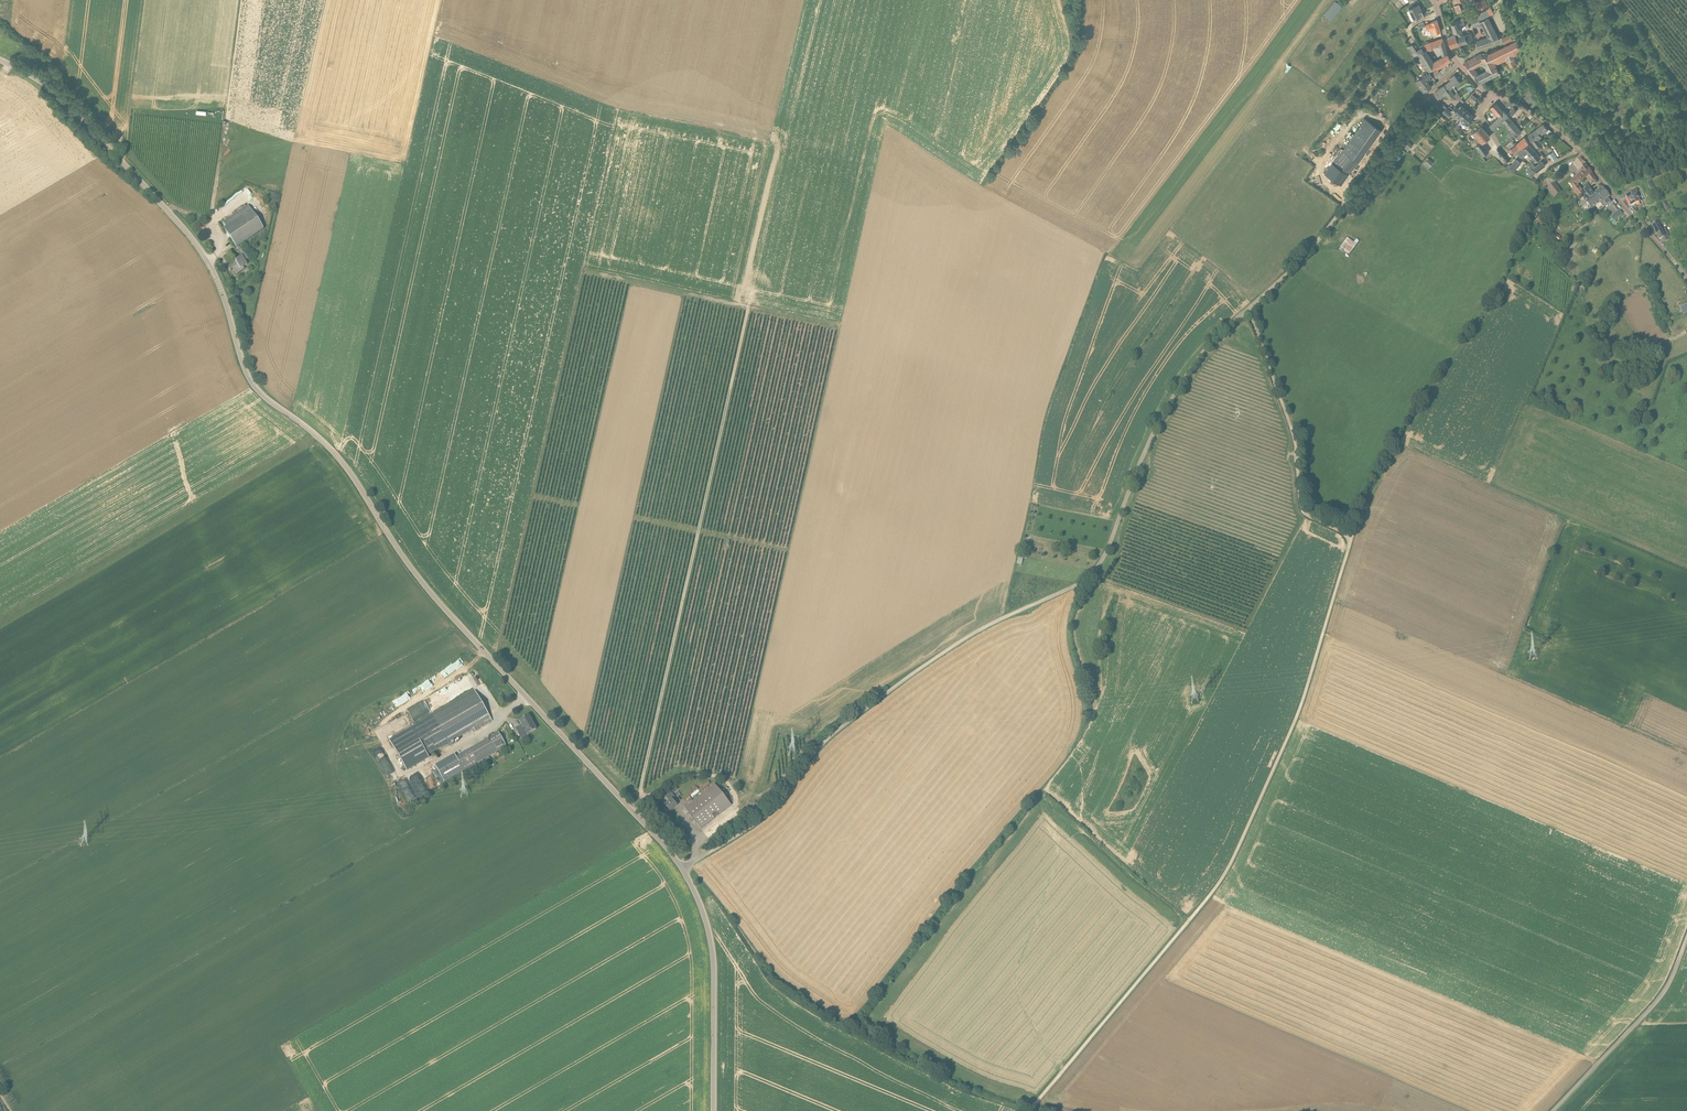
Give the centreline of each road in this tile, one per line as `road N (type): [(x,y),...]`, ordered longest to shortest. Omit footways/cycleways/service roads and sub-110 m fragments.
road 1 (unclassified): [(682,869),(434,597),(334,453),(257,389),(219,286),(190,237),(61,97),(0,60)]
road 2 (unclassified): [(1029,1110),(1227,870),(1302,702),(1347,555),(1345,534),(1301,508),(1293,434),(1247,310)]
road 3 (unclassified): [(682,869),(762,818),(829,737),(904,680),(976,632),(1092,573),(1173,396),(1247,310)]
road 4 (unclassified): [(1247,310),(1317,241),(1426,98)]
road 5 (unclassified): [(713,1110),(712,954),(682,869)]
road 6 (unclassified): [(1553,1110),(1662,994),(1686,938)]
road 7 (track): [(207,261),(225,244),(213,207),(227,110)]
road 8 (residential): [(1674,261),(1578,150)]

